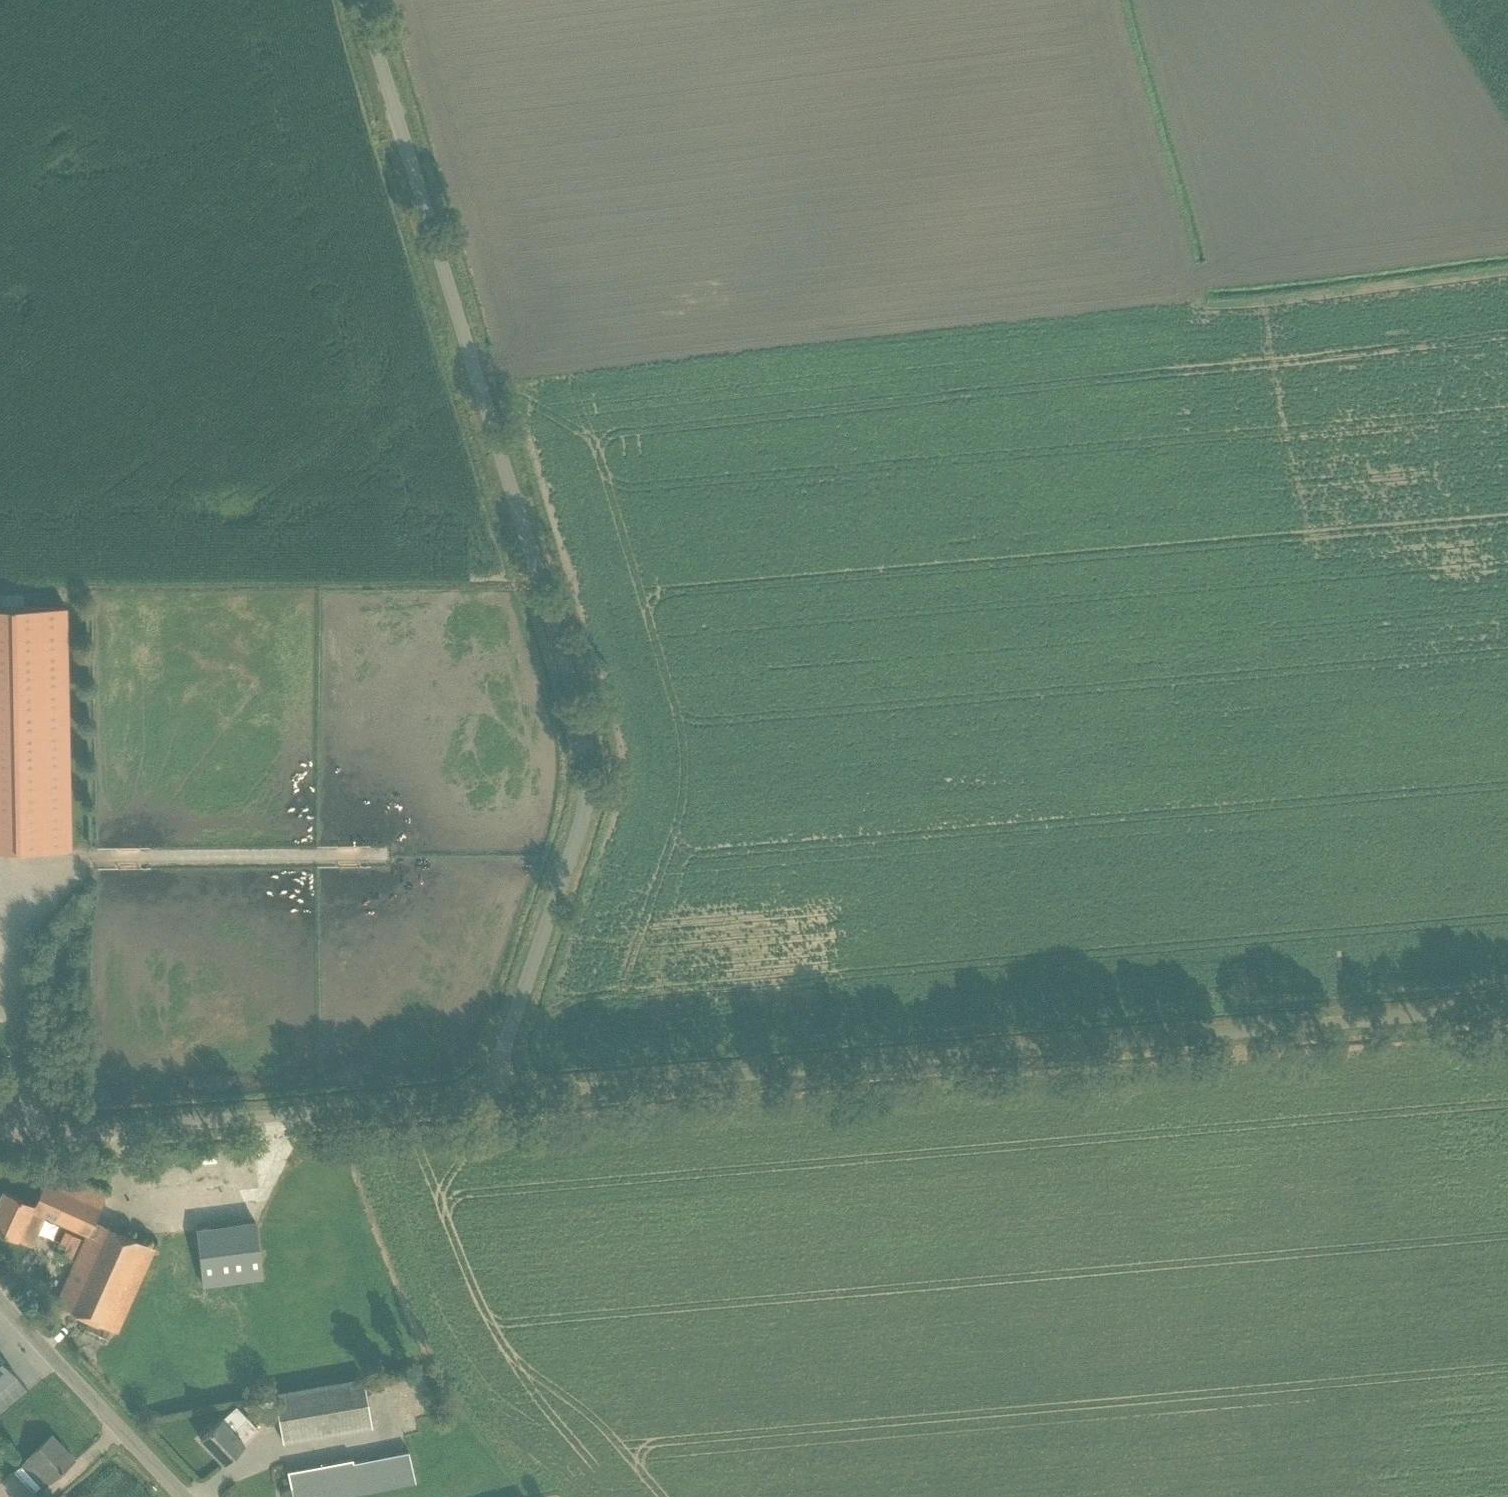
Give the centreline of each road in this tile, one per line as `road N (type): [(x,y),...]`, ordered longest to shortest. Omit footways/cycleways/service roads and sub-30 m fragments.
road 1 (unclassified): [(494,1096),(586,806),(590,760),(363,0)]
road 2 (unclassified): [(494,1096),(1507,1009)]
road 3 (unclassified): [(0,1139),(494,1096)]
road 4 (unclassified): [(185,1496),(0,1301)]

